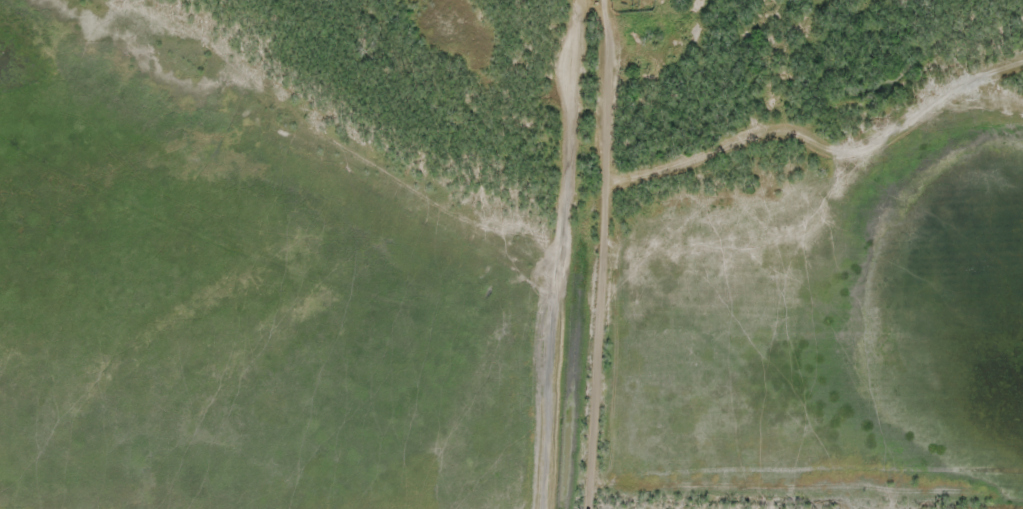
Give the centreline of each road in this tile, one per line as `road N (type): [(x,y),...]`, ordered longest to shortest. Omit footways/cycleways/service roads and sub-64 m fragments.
road 1 (residential): [(137,0),(308,119),(525,221),(556,188),(568,0)]
road 2 (residential): [(581,508),(618,0)]

